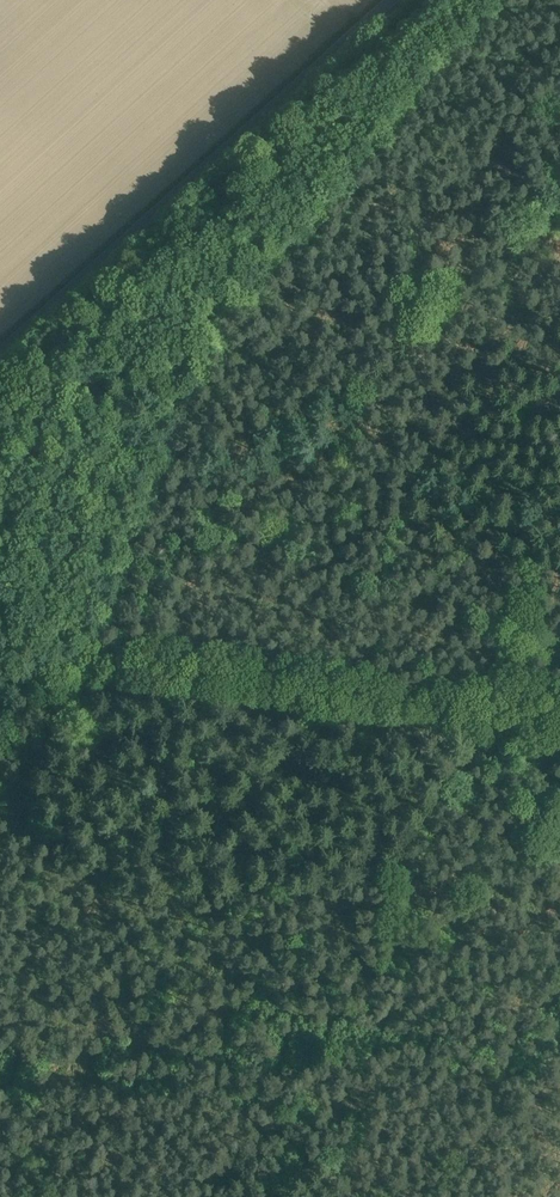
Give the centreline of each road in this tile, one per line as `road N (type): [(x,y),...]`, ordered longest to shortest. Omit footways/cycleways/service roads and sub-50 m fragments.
road 1 (track): [(507,0),(355,146),(211,328),(0,874)]
road 2 (track): [(0,676),(80,680),(122,692),(523,739),(559,737)]
road 3 (unclassified): [(391,0),(0,353)]

